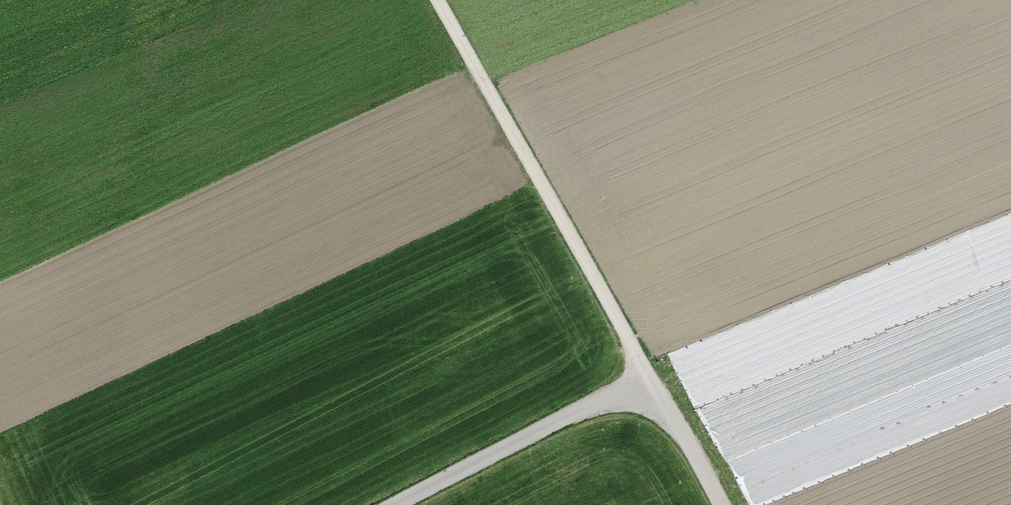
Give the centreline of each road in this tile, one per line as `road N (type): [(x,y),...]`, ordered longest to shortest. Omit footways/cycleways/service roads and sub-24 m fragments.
road 1 (residential): [(391,504),(648,377),(721,504)]
road 2 (track): [(438,0),(648,377)]

